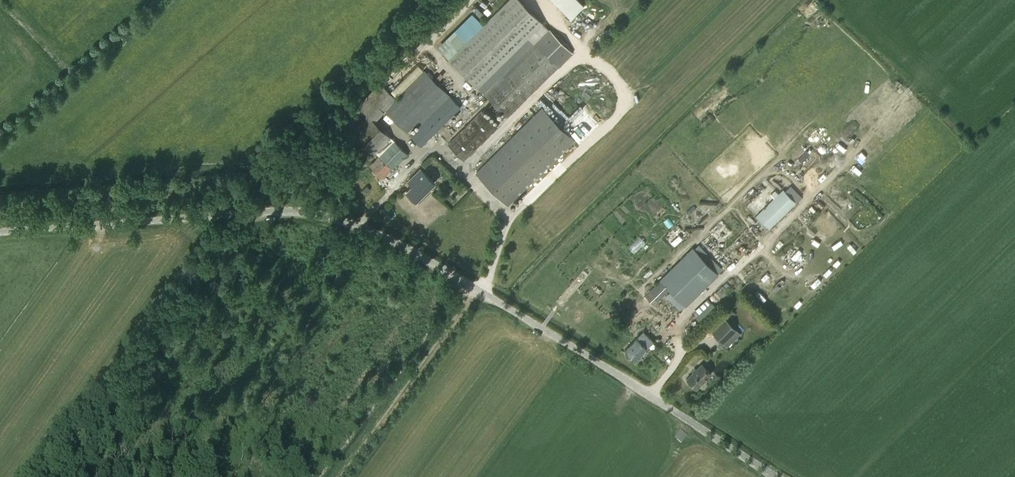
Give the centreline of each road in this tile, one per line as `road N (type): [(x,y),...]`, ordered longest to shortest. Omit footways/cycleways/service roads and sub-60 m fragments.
road 1 (unclassified): [(776,476),(426,258),(360,226),(277,210),(0,231)]
road 2 (track): [(340,476),(478,289)]

